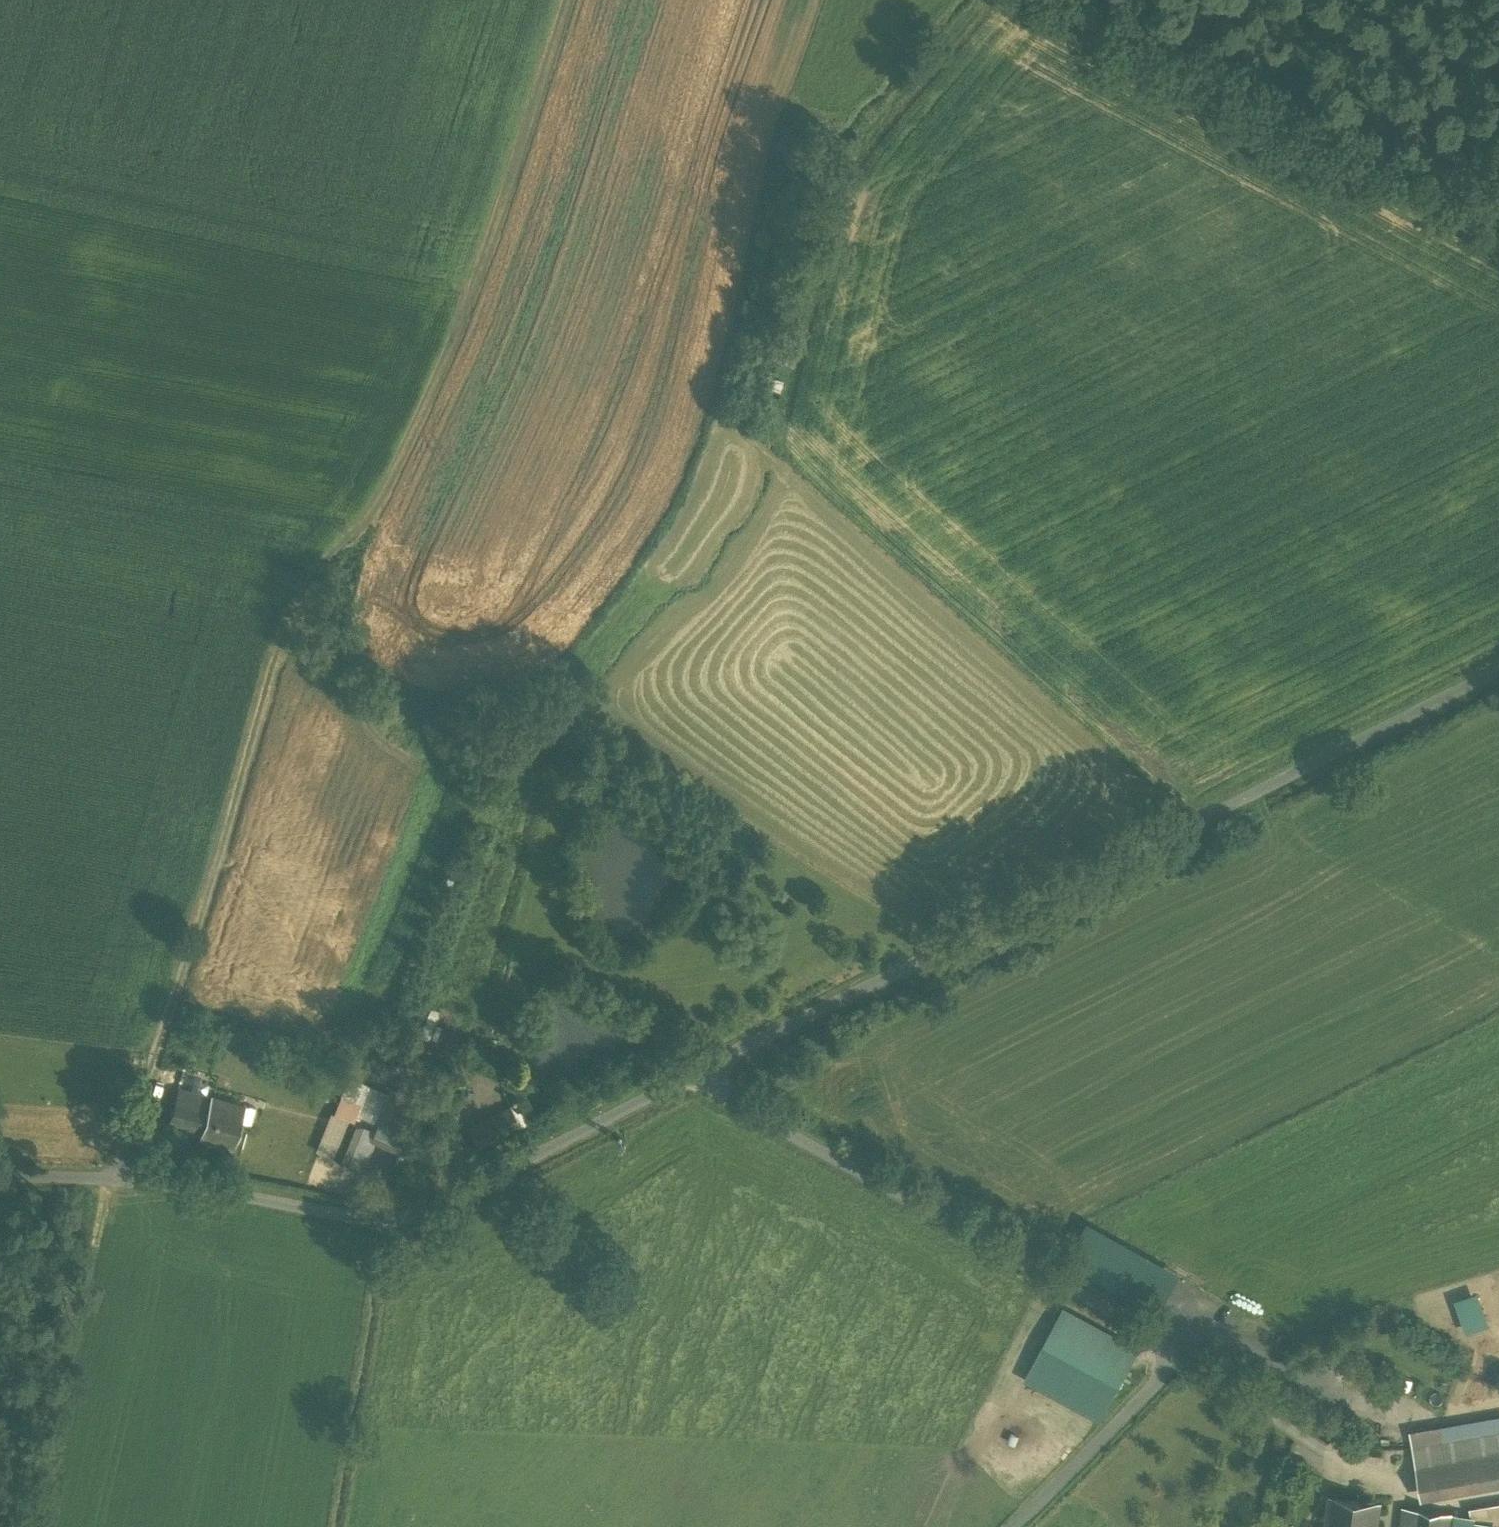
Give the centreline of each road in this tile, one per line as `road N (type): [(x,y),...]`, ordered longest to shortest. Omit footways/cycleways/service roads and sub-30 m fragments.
road 1 (track): [(122,1174),(291,597),(370,517),(468,292),(565,0)]
road 2 (unclassified): [(695,1071),(1498,671)]
road 3 (unclassified): [(1012,1526),(1166,1372),(1176,1356),(1172,1341),(736,1106),(695,1071)]
road 4 (unclassified): [(0,1173),(153,1176),(383,1220),(453,1195),(695,1071)]

